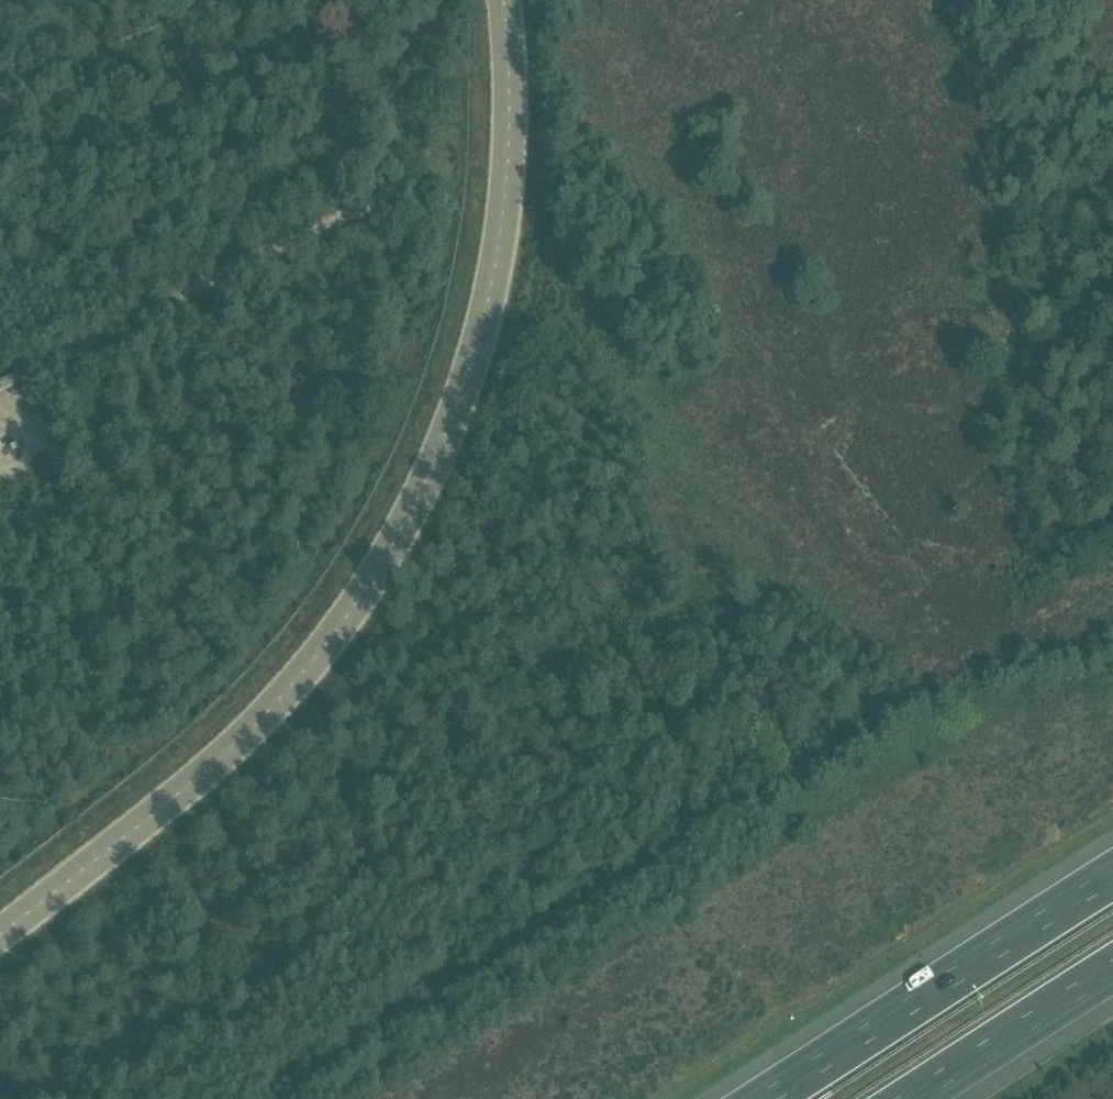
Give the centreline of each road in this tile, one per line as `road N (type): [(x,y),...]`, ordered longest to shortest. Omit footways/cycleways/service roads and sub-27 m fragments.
road 1 (motorway): [(1112,880),(769,1098)]
road 2 (motorway): [(913,1098),(1112,972)]

